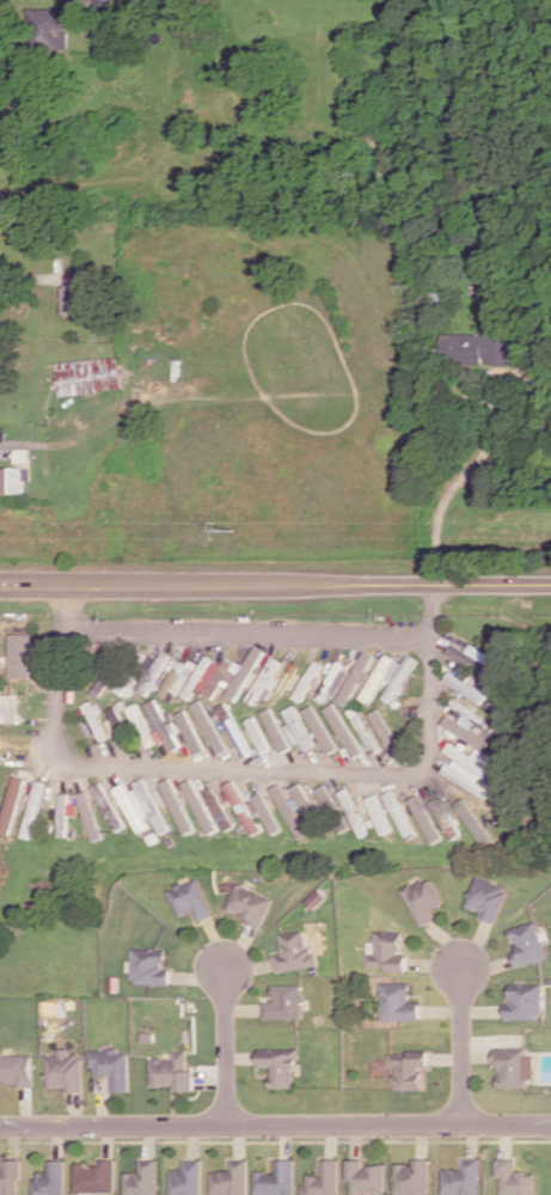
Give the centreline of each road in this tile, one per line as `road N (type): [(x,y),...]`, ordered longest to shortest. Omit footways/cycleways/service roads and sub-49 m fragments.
road 1 (residential): [(61,586),(60,635),(59,732),(75,767),(402,781),(435,763),(436,640),(60,635)]
road 2 (residential): [(550,1124),(0,1126)]
road 3 (secondary): [(0,586),(550,586)]
road 4 (residential): [(459,1123),(458,964)]
road 5 (residential): [(220,1124),(220,967)]

